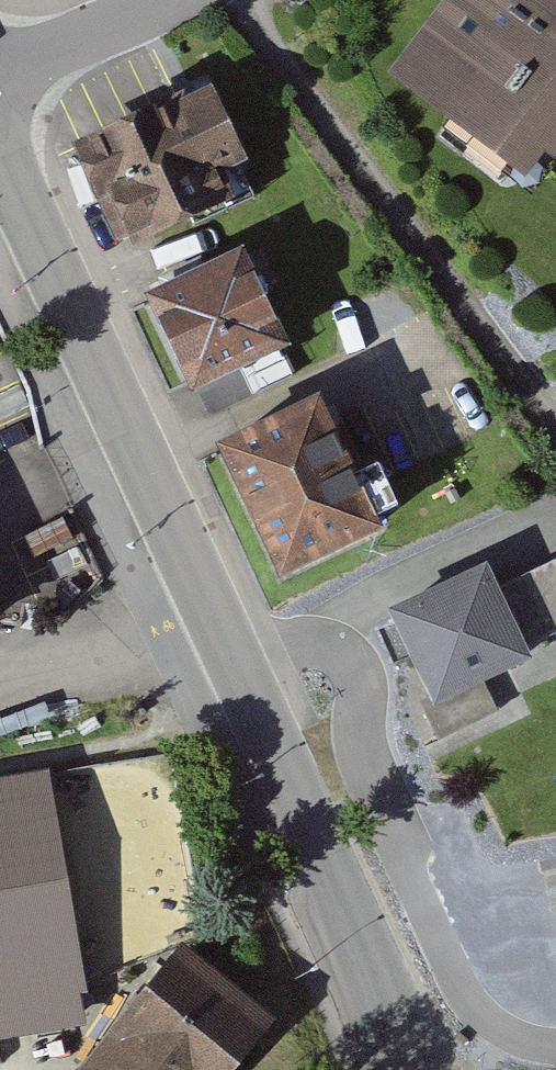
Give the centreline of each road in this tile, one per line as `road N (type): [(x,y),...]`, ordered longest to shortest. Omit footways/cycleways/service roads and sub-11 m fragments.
road 1 (tertiary): [(0,162),(315,851),(403,1069)]
road 2 (residential): [(0,73),(176,0)]

